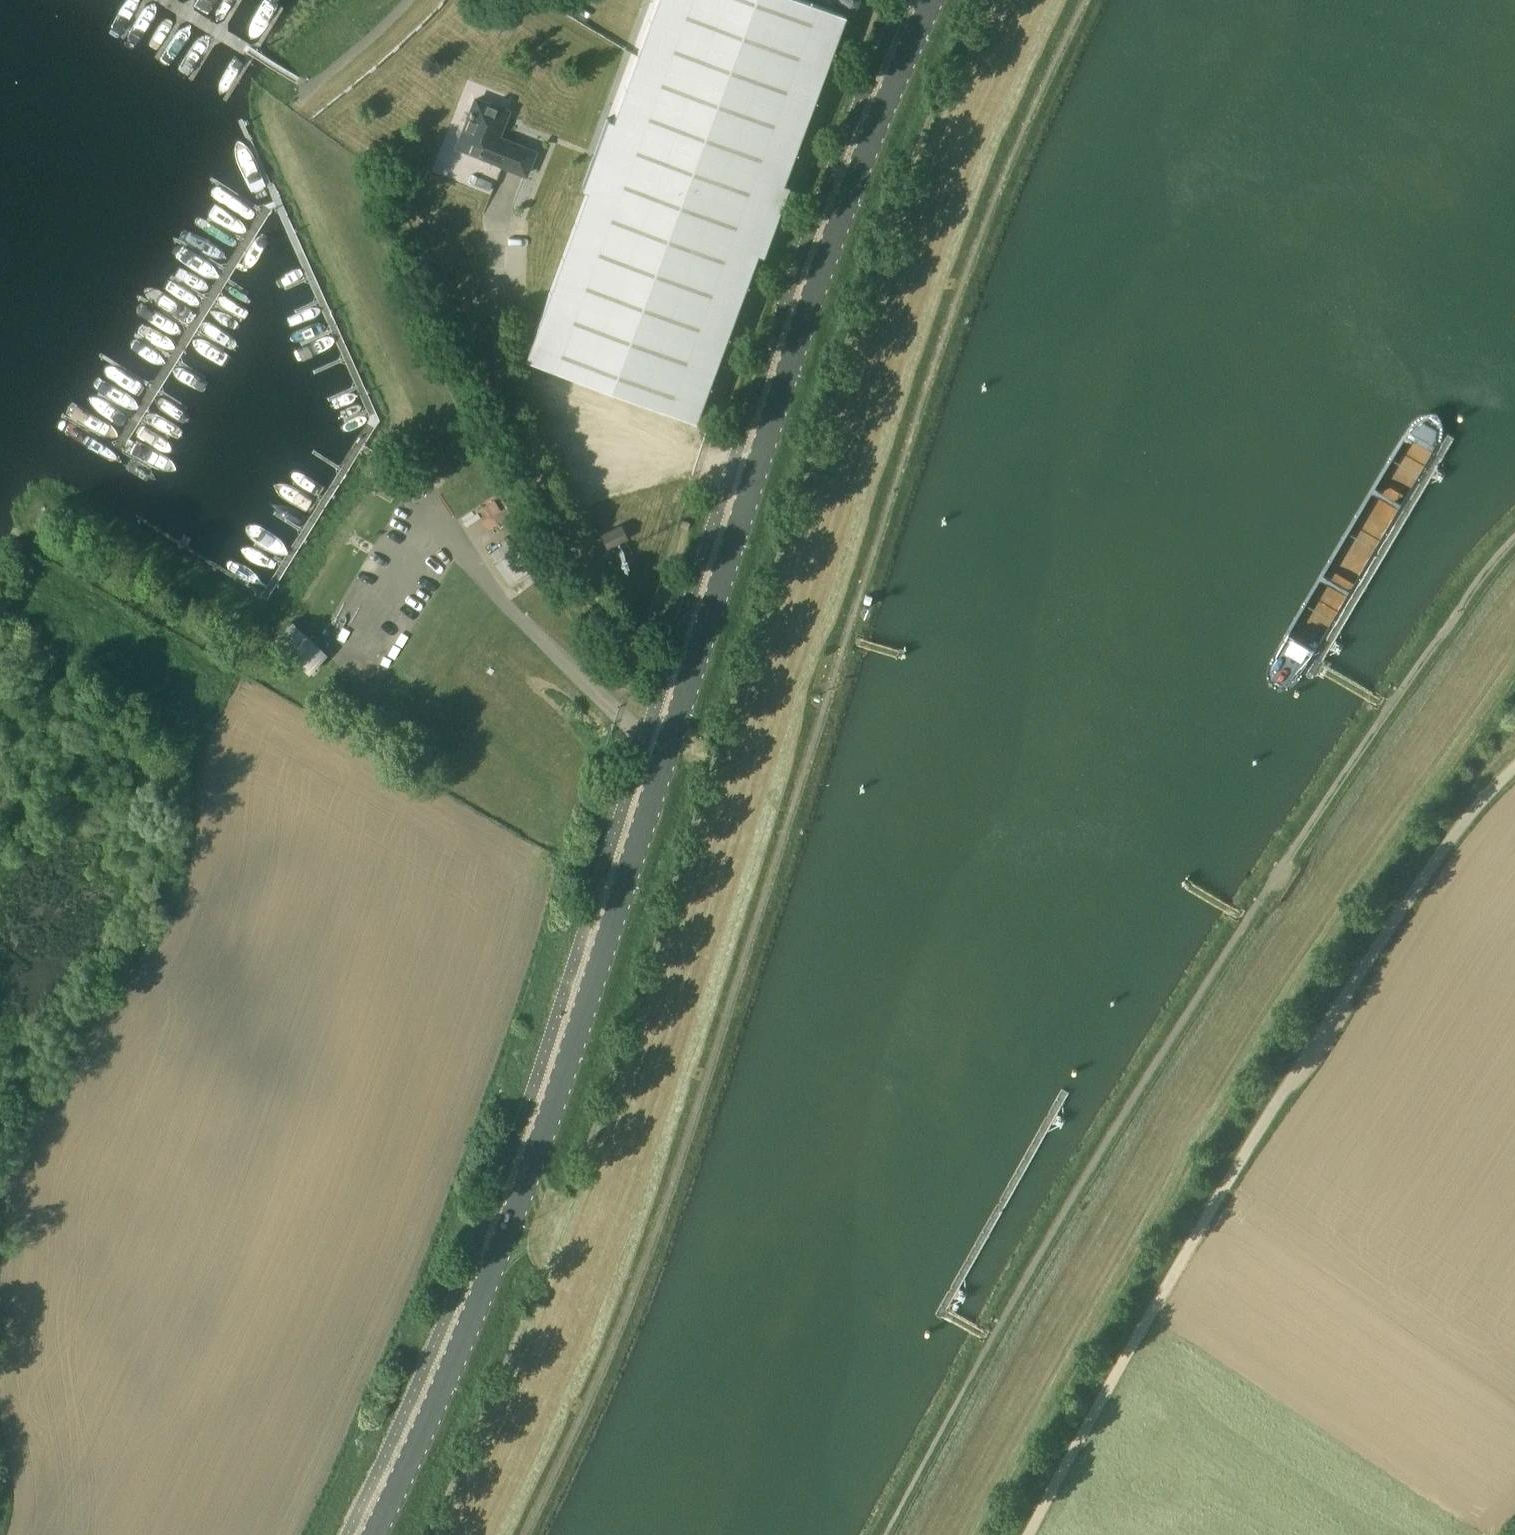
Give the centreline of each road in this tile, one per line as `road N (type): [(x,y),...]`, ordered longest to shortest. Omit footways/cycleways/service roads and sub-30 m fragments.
road 1 (tertiary): [(374,1534),(537,1155),(809,315),(935,0)]
road 2 (unclassified): [(1028,1534),(1206,1203),(1461,814),(1514,763)]

